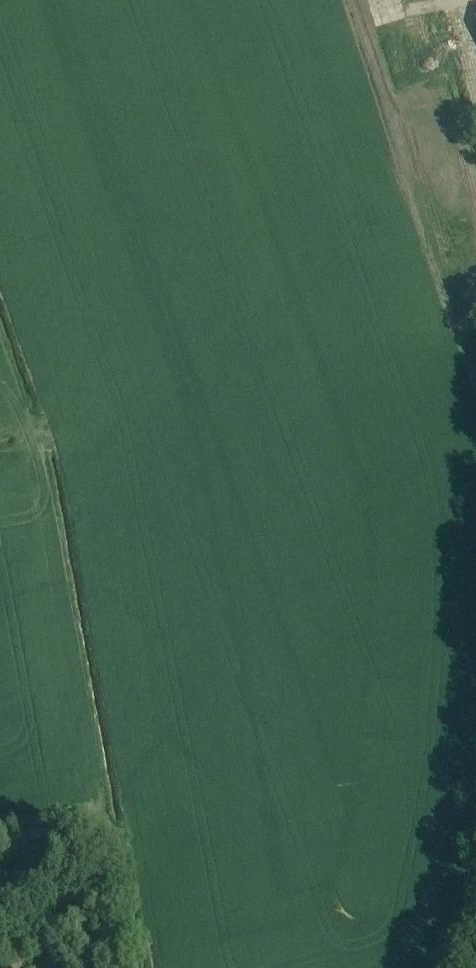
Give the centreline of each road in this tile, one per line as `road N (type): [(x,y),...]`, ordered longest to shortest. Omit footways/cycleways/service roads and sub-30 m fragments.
road 1 (track): [(124,967),(98,828),(82,816),(0,830)]

